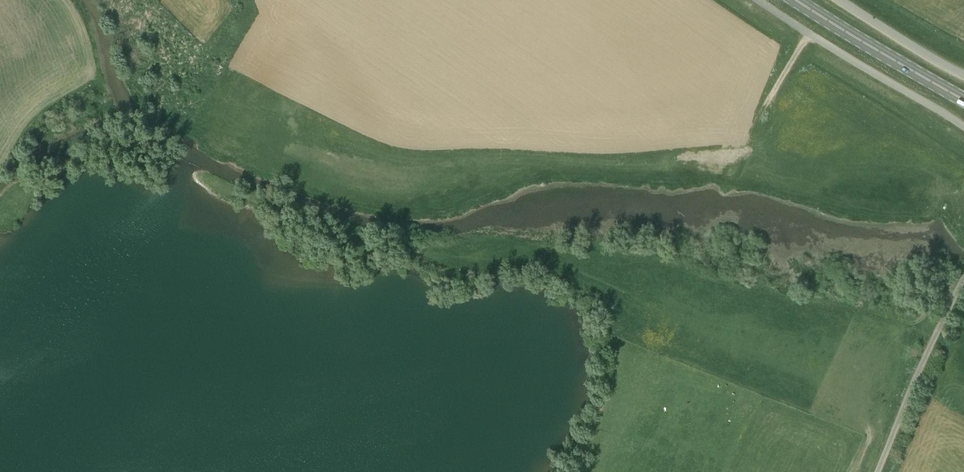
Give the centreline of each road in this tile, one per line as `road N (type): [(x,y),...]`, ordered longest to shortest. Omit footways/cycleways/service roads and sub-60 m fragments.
road 1 (unclassified): [(758,0),(963,127)]
road 2 (unclassified): [(876,471),(963,270)]
road 3 (primary): [(963,99),(796,0)]
road 4 (unclassified): [(963,76),(839,0)]

